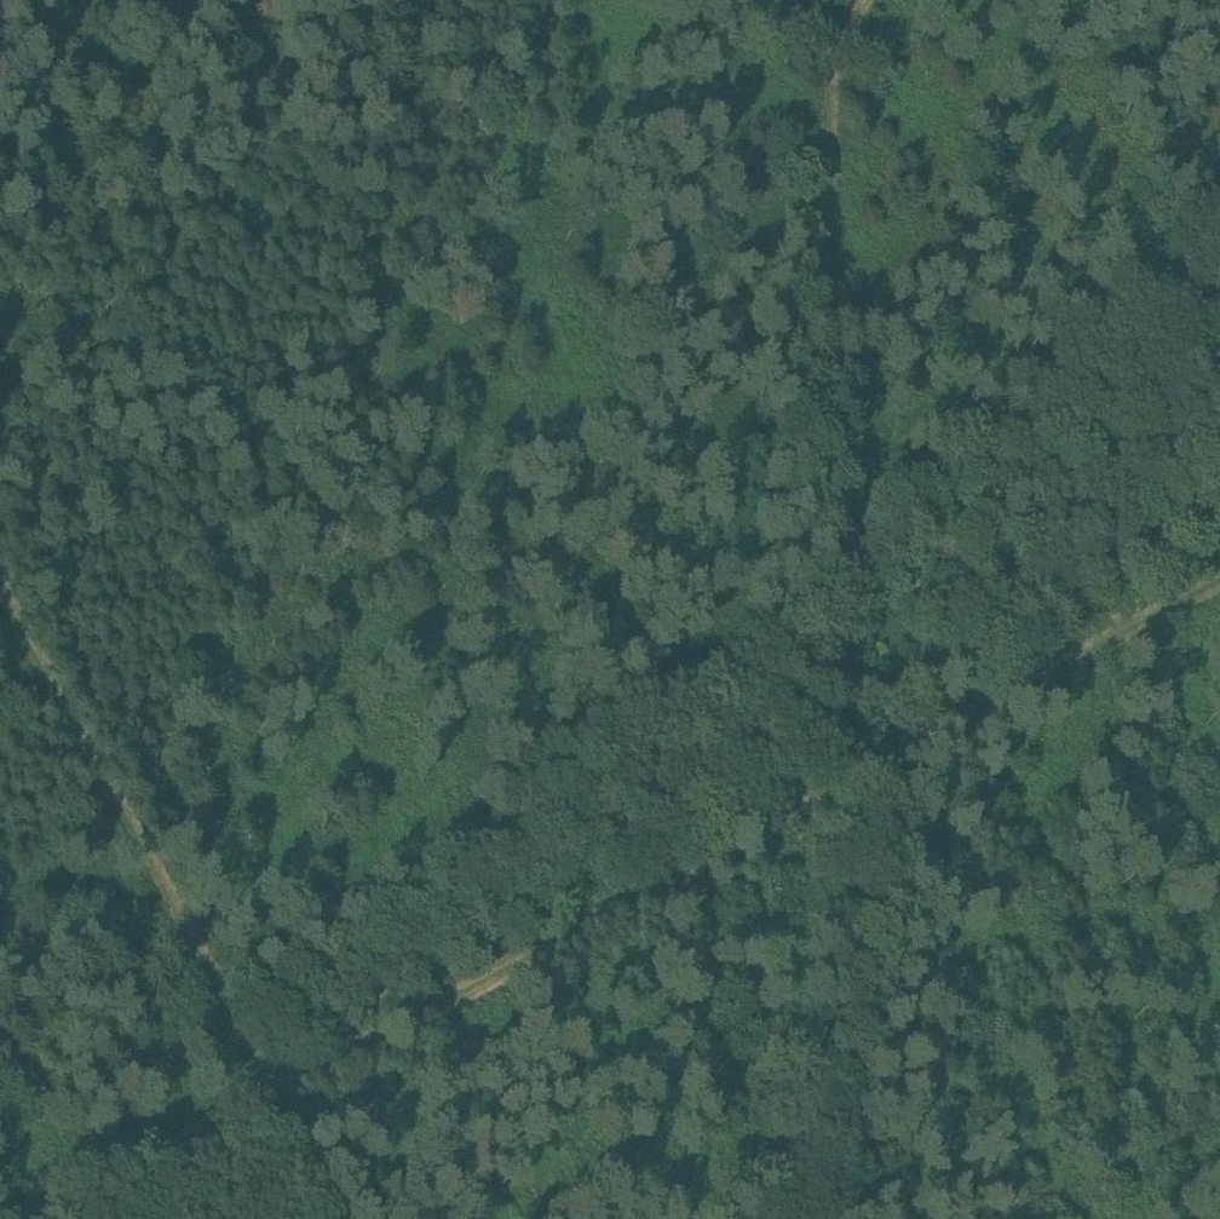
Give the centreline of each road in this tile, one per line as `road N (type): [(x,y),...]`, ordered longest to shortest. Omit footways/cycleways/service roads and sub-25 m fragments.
road 1 (track): [(861,777),(320,1067)]
road 2 (track): [(0,585),(274,1091)]
road 3 (track): [(809,1218),(870,982),(871,858),(861,777)]
road 4 (track): [(1219,584),(861,777)]
road 5 (track): [(237,1110),(36,1218)]
road 6 (track): [(861,777),(847,692),(849,564)]

